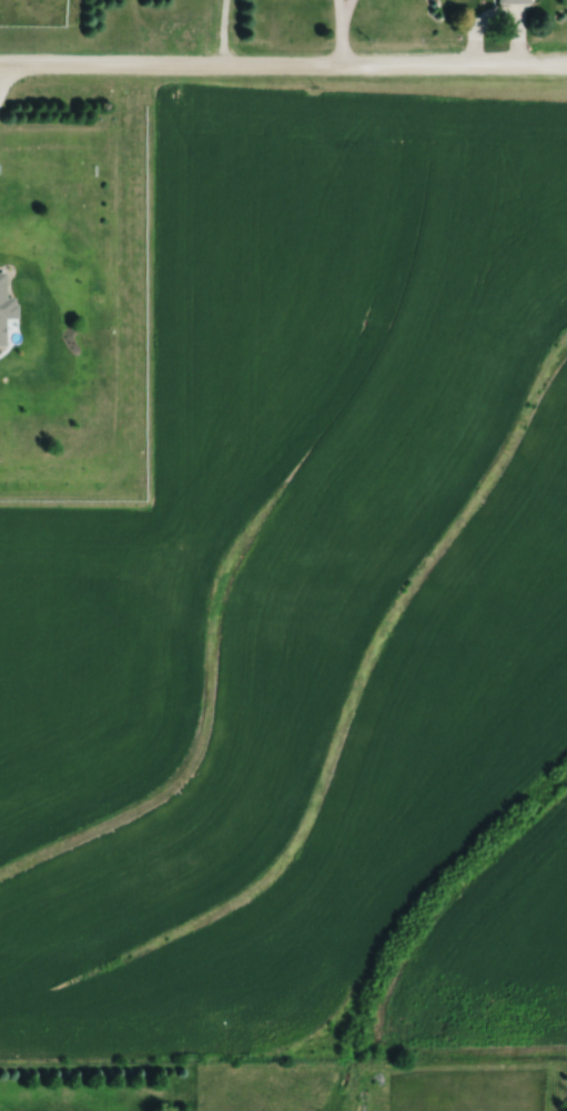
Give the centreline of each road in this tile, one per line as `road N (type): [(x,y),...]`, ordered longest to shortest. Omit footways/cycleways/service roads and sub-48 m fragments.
road 1 (residential): [(0,64),(566,65)]

